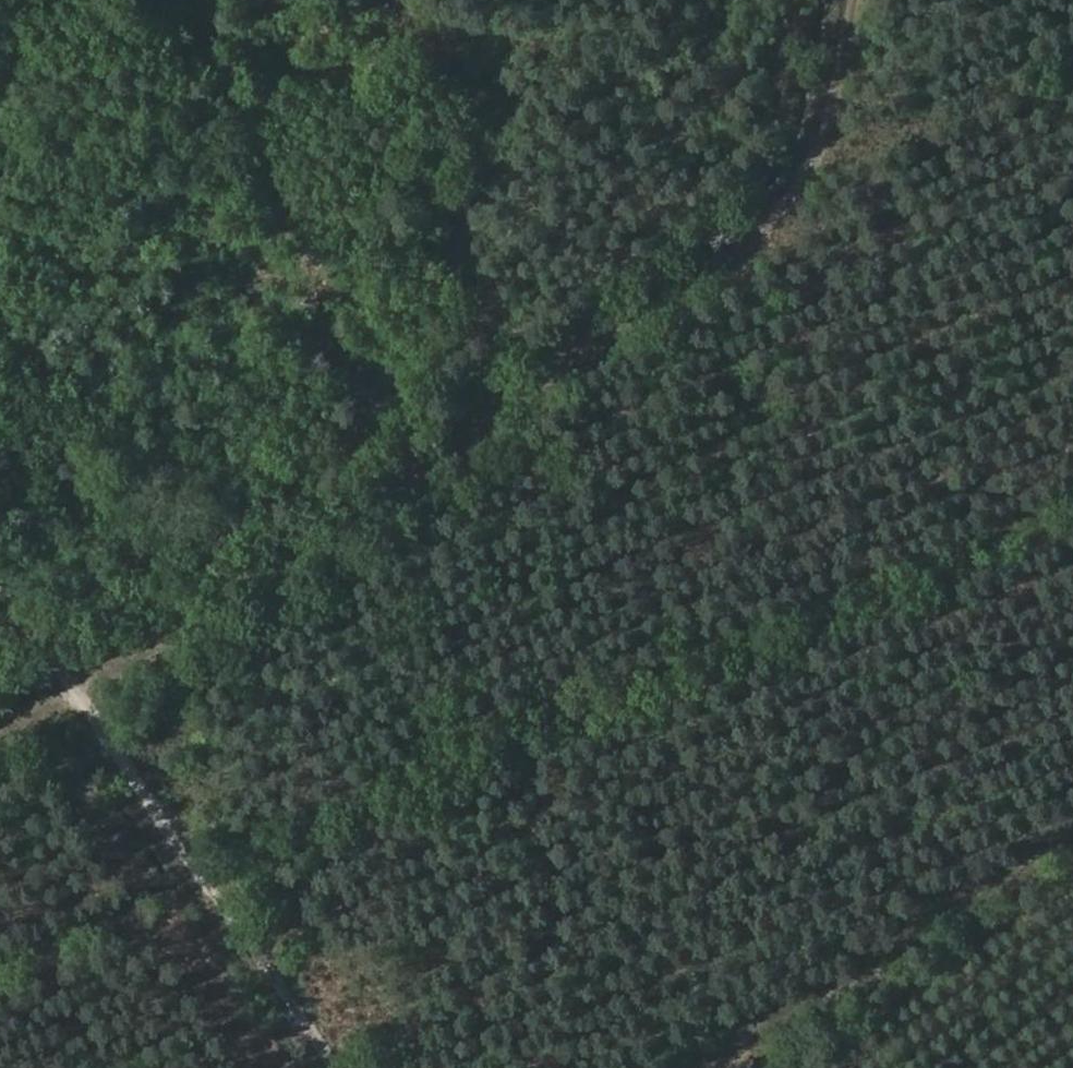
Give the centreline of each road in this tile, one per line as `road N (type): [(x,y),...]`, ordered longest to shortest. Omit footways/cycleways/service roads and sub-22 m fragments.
road 1 (track): [(0,545),(356,1067)]

